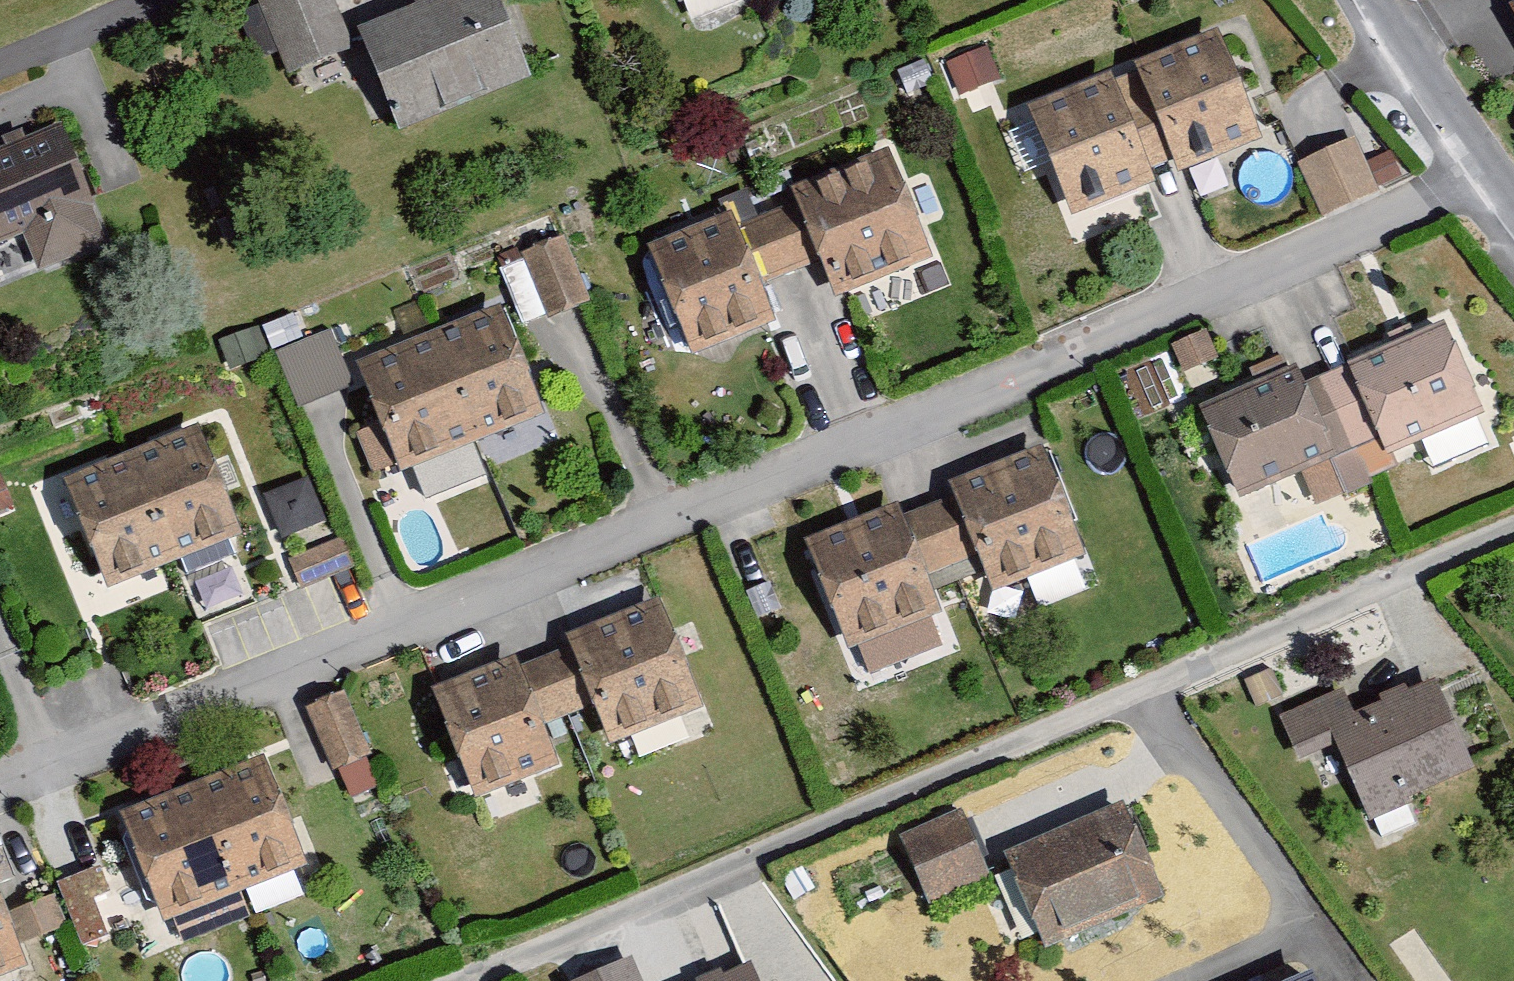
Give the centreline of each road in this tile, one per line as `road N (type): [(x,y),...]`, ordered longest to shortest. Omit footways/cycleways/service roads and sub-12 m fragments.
road 1 (residential): [(1488,173),(0,803)]
road 2 (residential): [(1513,525),(472,980)]
road 3 (unclassified): [(1378,0),(1488,173)]
road 4 (residential): [(145,0),(0,57)]

